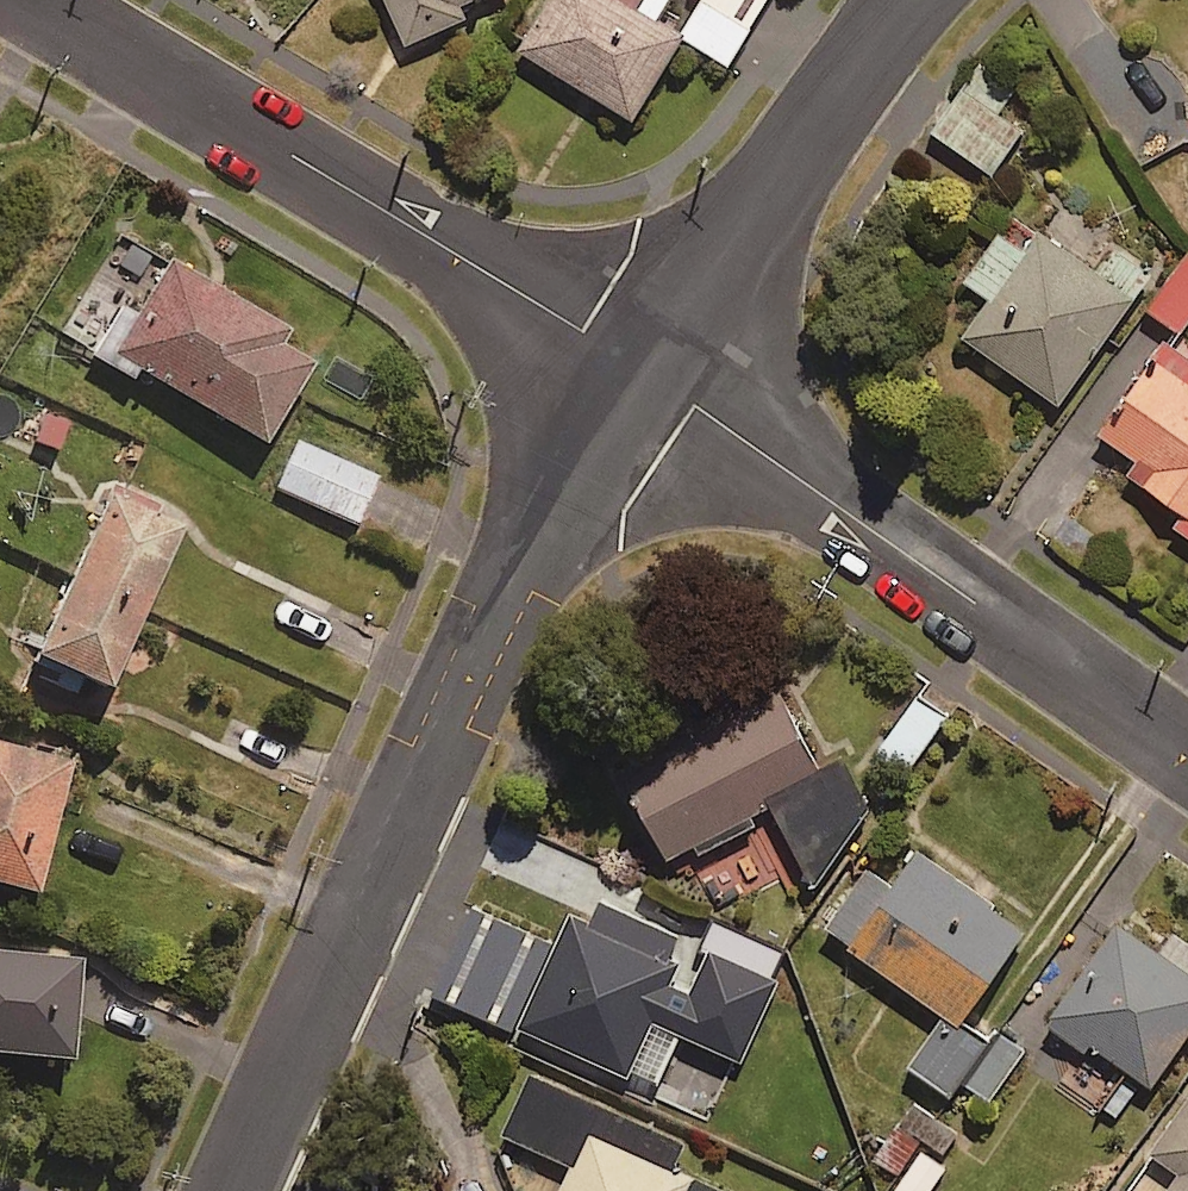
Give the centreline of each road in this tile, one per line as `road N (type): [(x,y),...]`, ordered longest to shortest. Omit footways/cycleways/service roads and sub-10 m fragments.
road 1 (residential): [(234,1190),(535,537),(634,367)]
road 2 (residential): [(634,367),(30,0)]
road 3 (residential): [(1187,757),(634,367)]
road 4 (residential): [(634,367),(913,0)]

